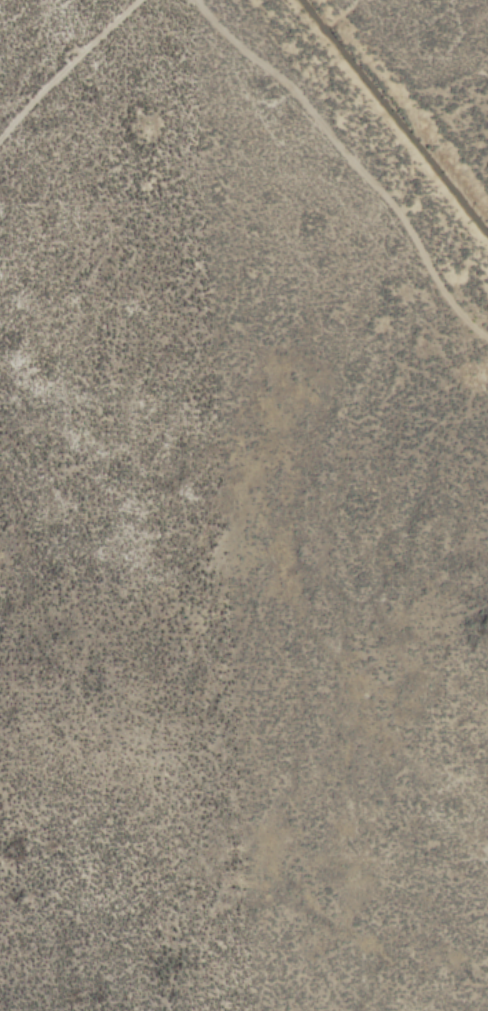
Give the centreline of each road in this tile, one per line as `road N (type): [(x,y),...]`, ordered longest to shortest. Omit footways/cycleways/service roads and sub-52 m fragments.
road 1 (track): [(0,142),(140,0)]

